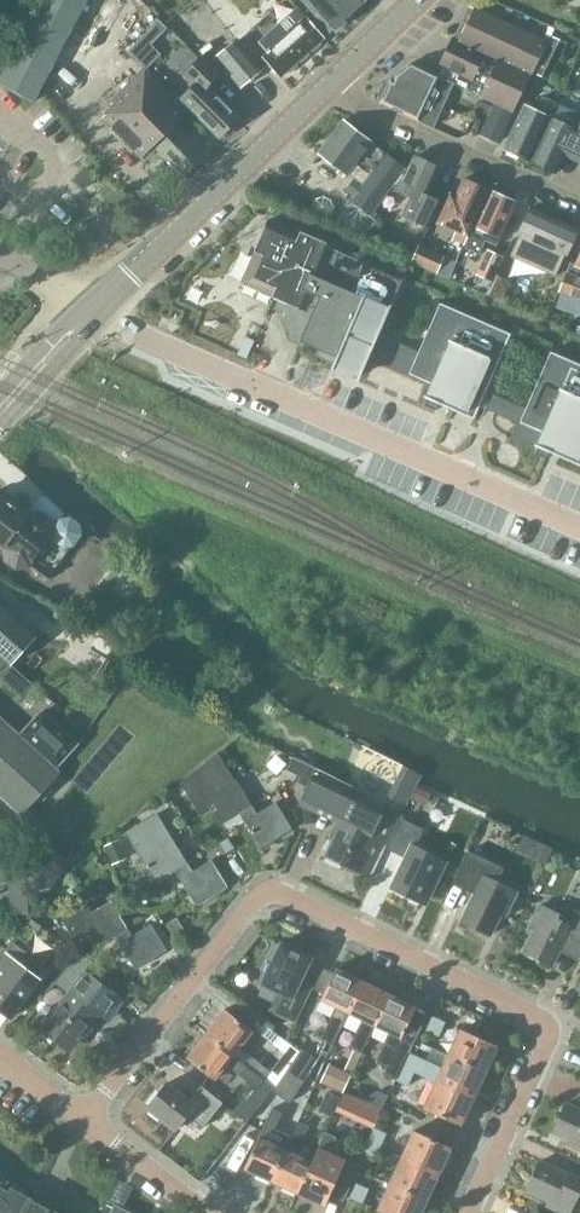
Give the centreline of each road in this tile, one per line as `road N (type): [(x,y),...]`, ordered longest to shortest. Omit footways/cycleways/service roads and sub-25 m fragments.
road 1 (residential): [(472,1212),(546,1032),(530,1015),(275,894),(248,908),(87,1123)]
road 2 (residential): [(579,527),(91,312)]
road 3 (tertiary): [(91,312),(326,88)]
road 4 (residential): [(579,207),(326,88)]
road 5 (residential): [(205,1212),(87,1123)]
road 6 (tertiary): [(0,410),(91,312)]
road 7 (tertiary): [(326,88),(415,0)]

